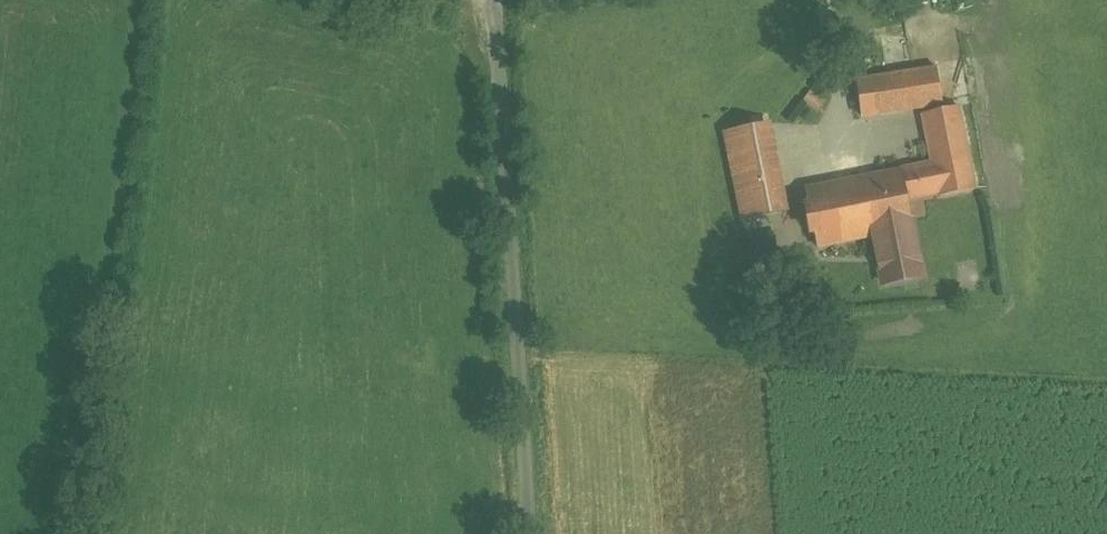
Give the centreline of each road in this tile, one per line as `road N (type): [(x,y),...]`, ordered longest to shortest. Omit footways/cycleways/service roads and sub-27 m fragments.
road 1 (residential): [(530,533),(494,0)]

